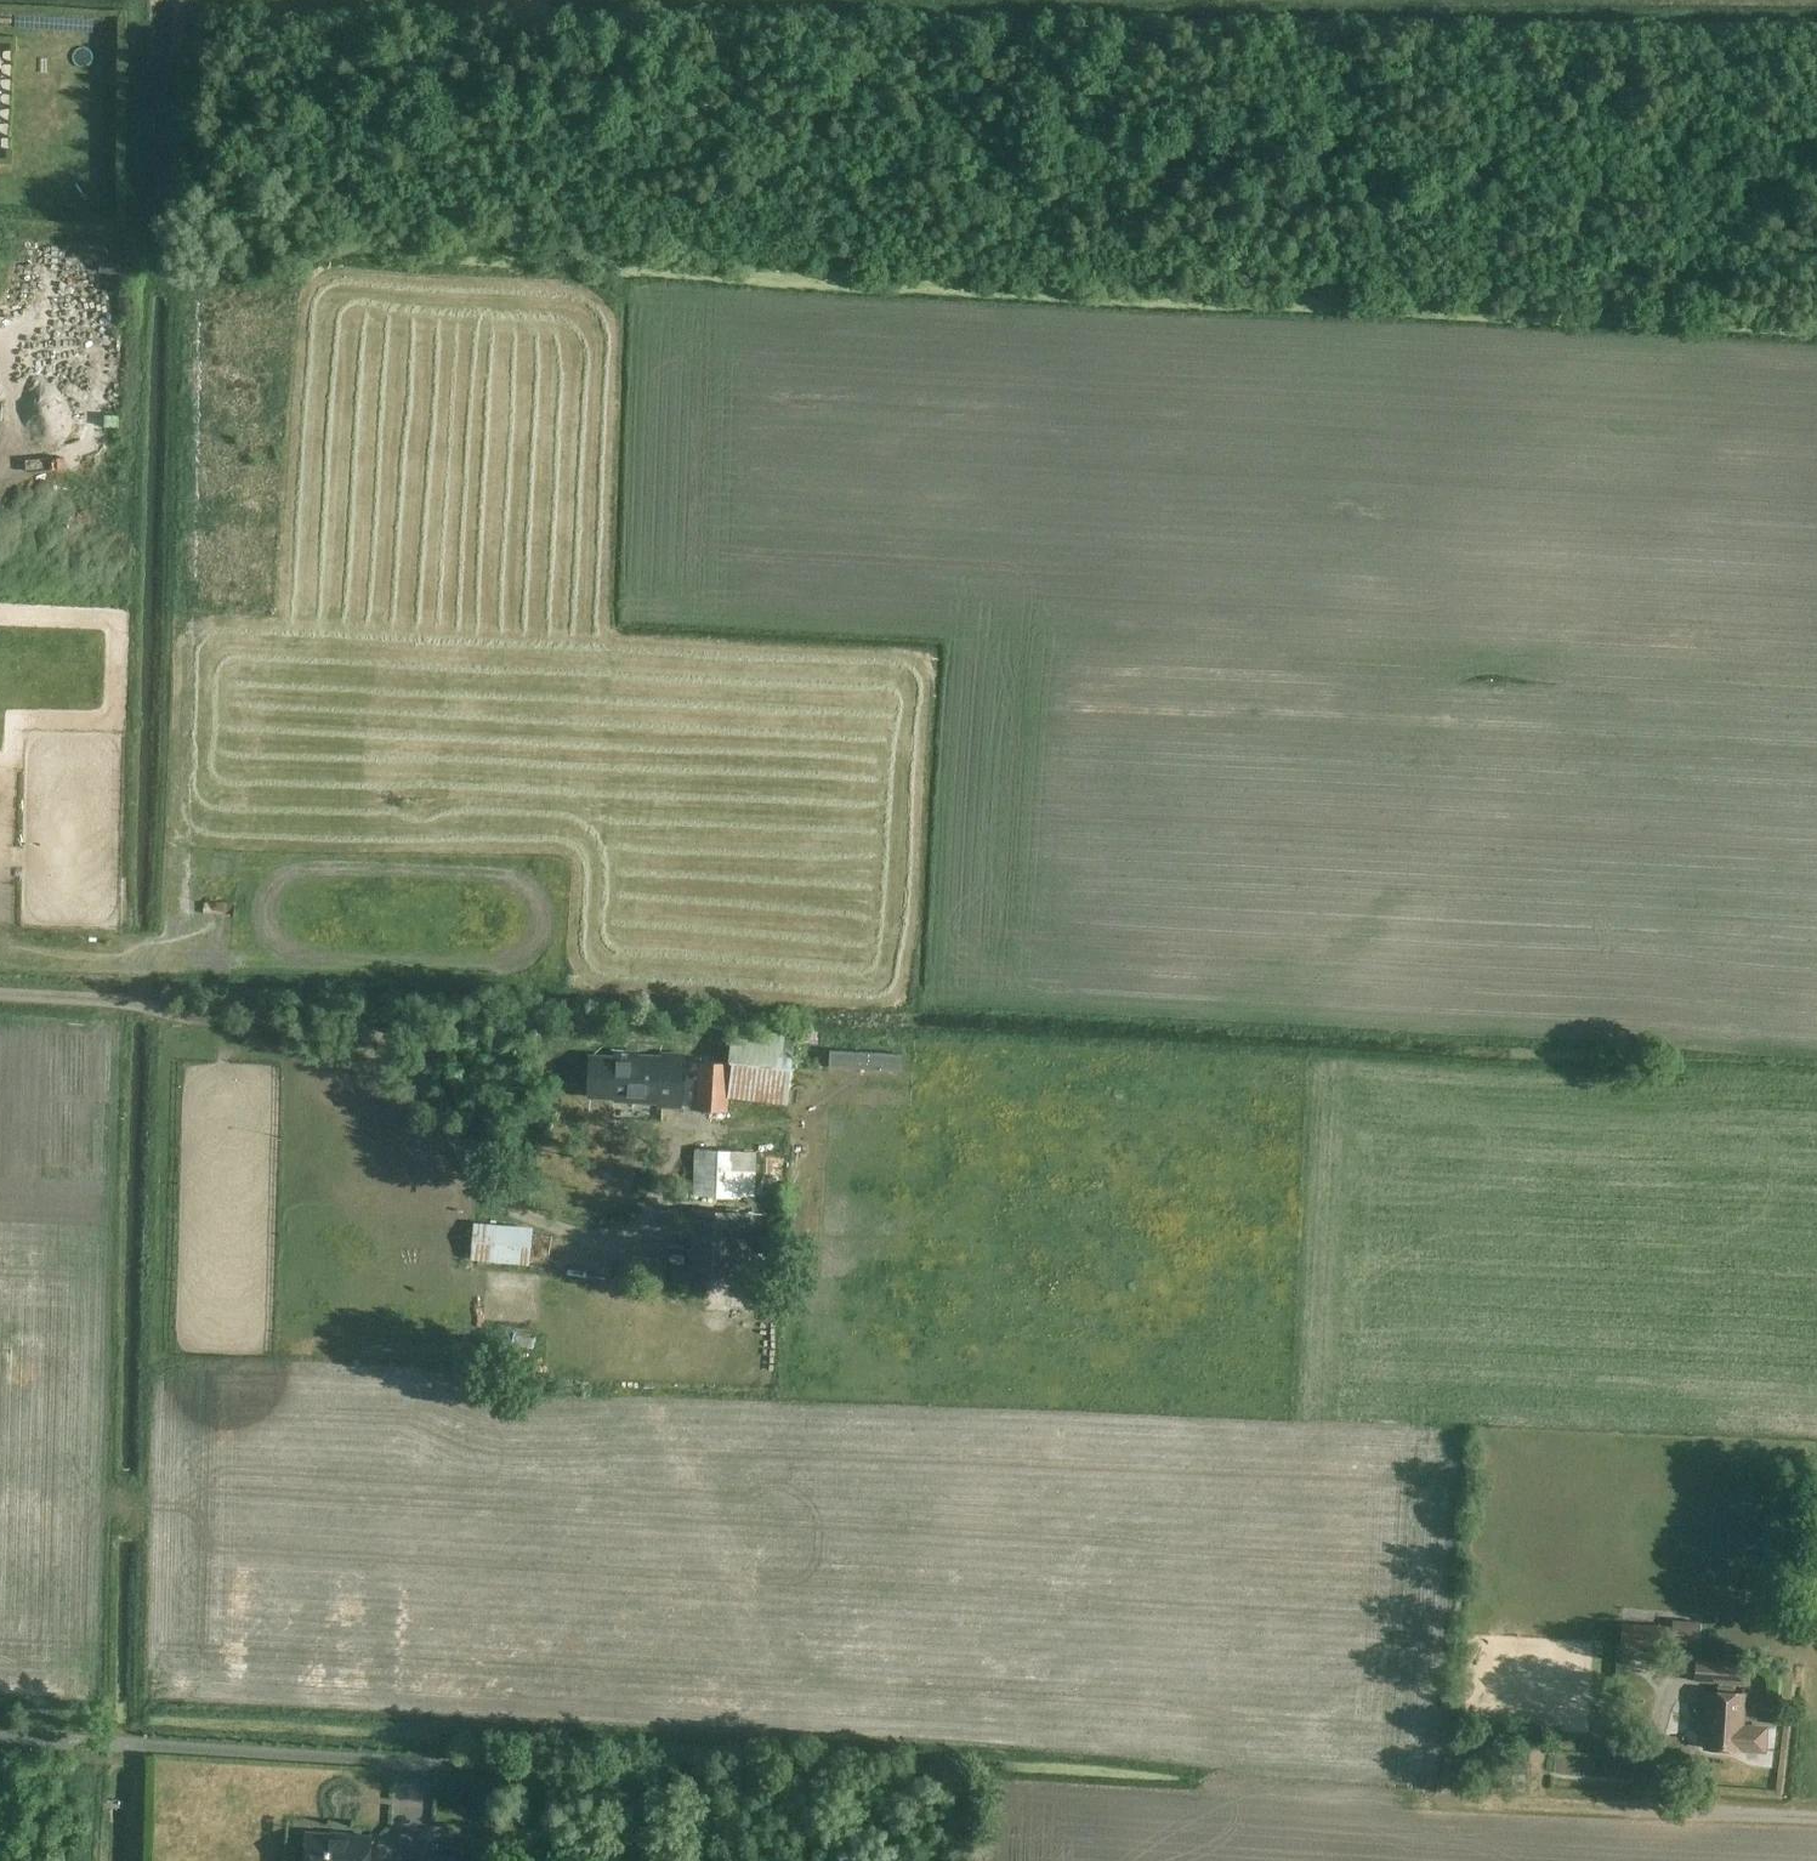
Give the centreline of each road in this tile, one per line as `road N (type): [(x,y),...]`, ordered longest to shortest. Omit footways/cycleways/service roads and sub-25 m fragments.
road 1 (unclassified): [(532,1213),(398,1037),(339,1022),(0,988)]
road 2 (track): [(1816,1813),(1637,1805)]
road 3 (unclassified): [(139,1744),(0,1738)]

